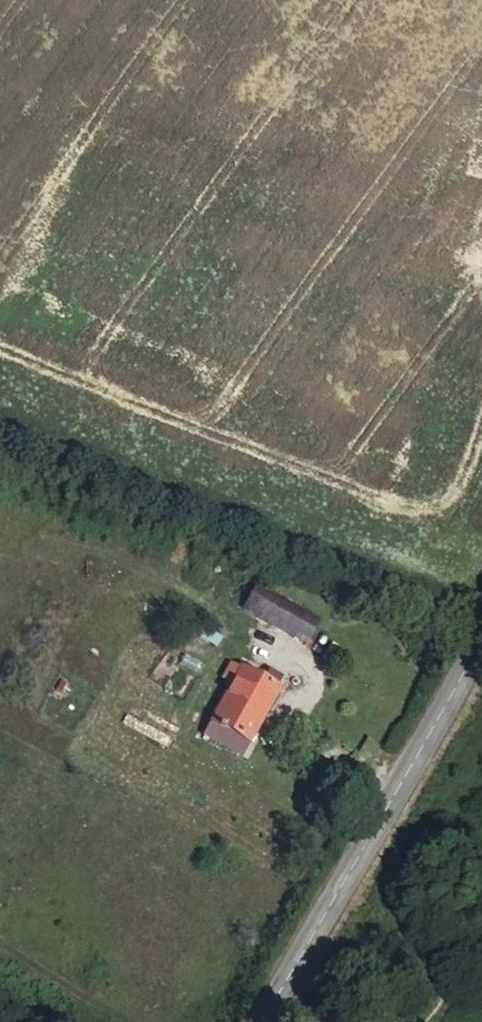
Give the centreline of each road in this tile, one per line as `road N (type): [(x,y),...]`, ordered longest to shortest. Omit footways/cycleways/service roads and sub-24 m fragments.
road 1 (tertiary): [(481,648),(260,1021)]

